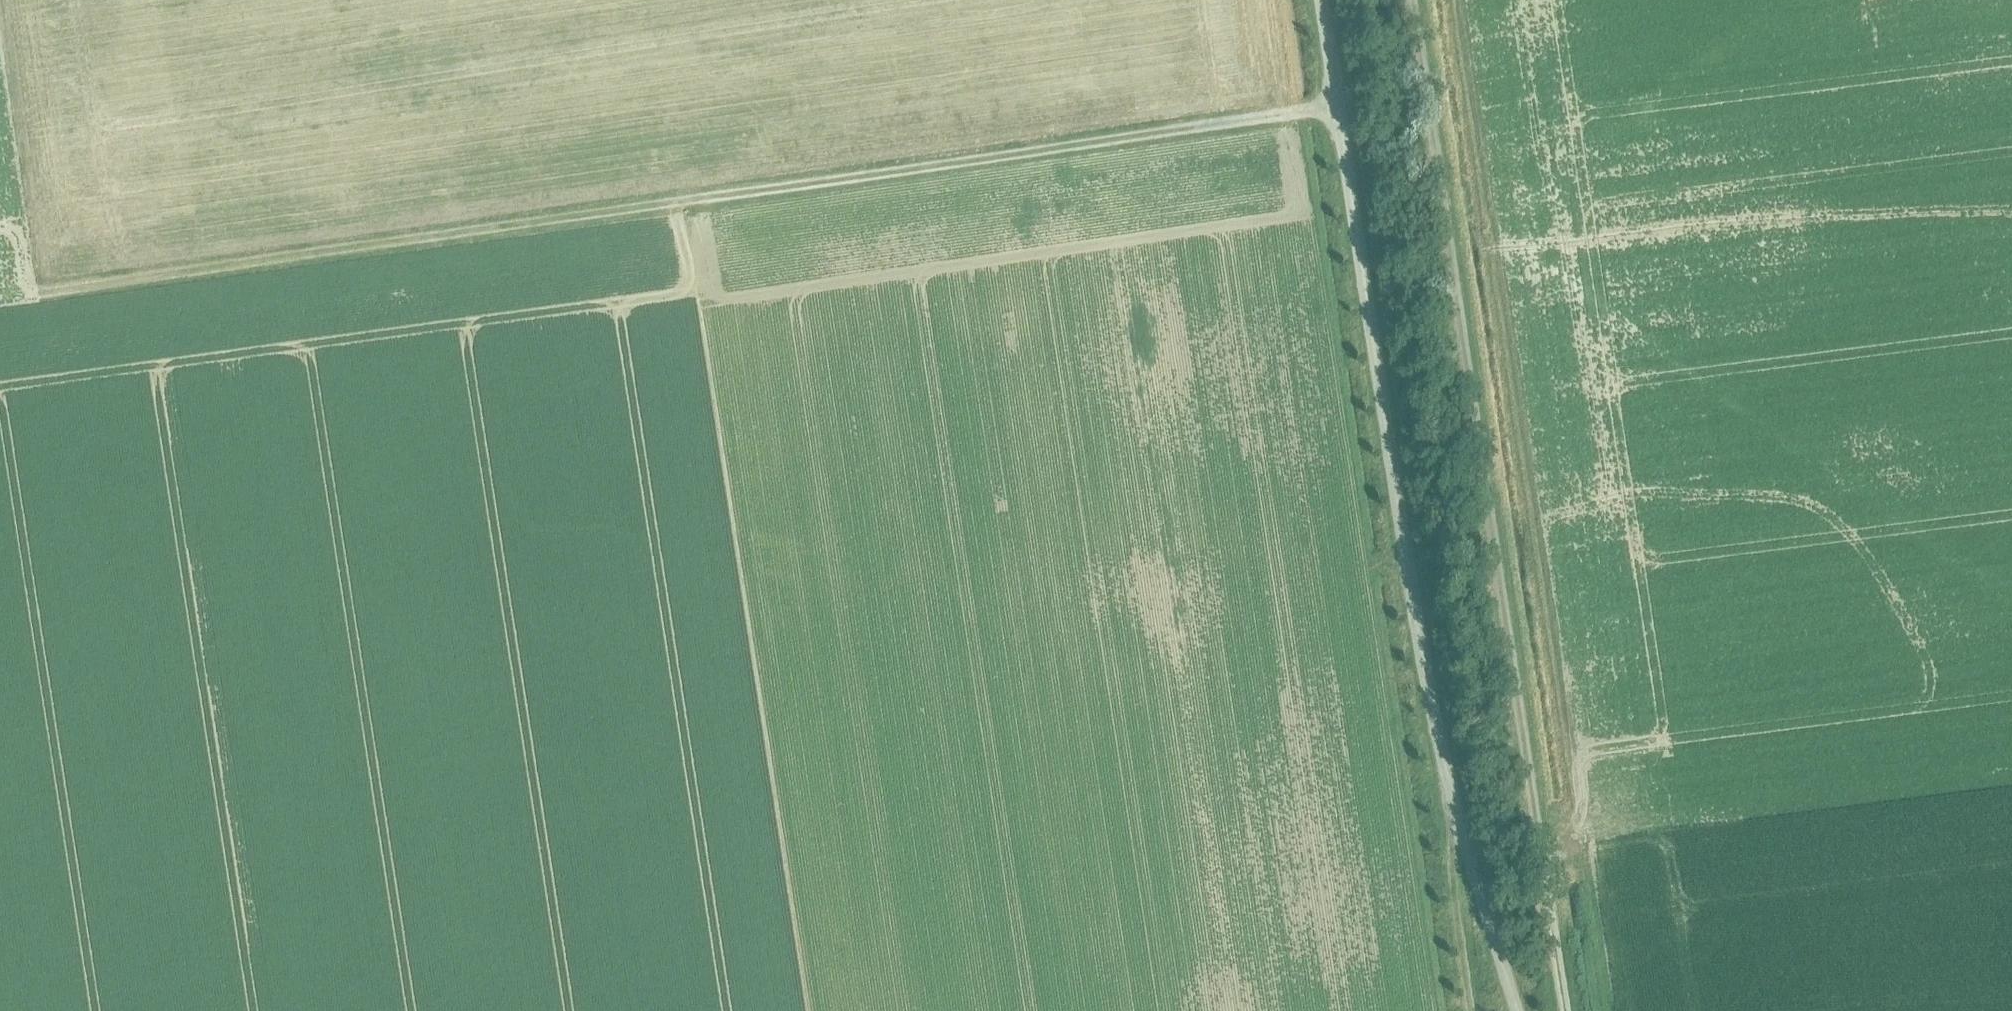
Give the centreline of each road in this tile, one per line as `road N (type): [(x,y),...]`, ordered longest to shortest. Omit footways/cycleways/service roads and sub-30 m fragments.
road 1 (unclassified): [(1520,1010),(1458,818),(1418,631),(1322,0)]
road 2 (track): [(1566,1010),(1406,0)]

